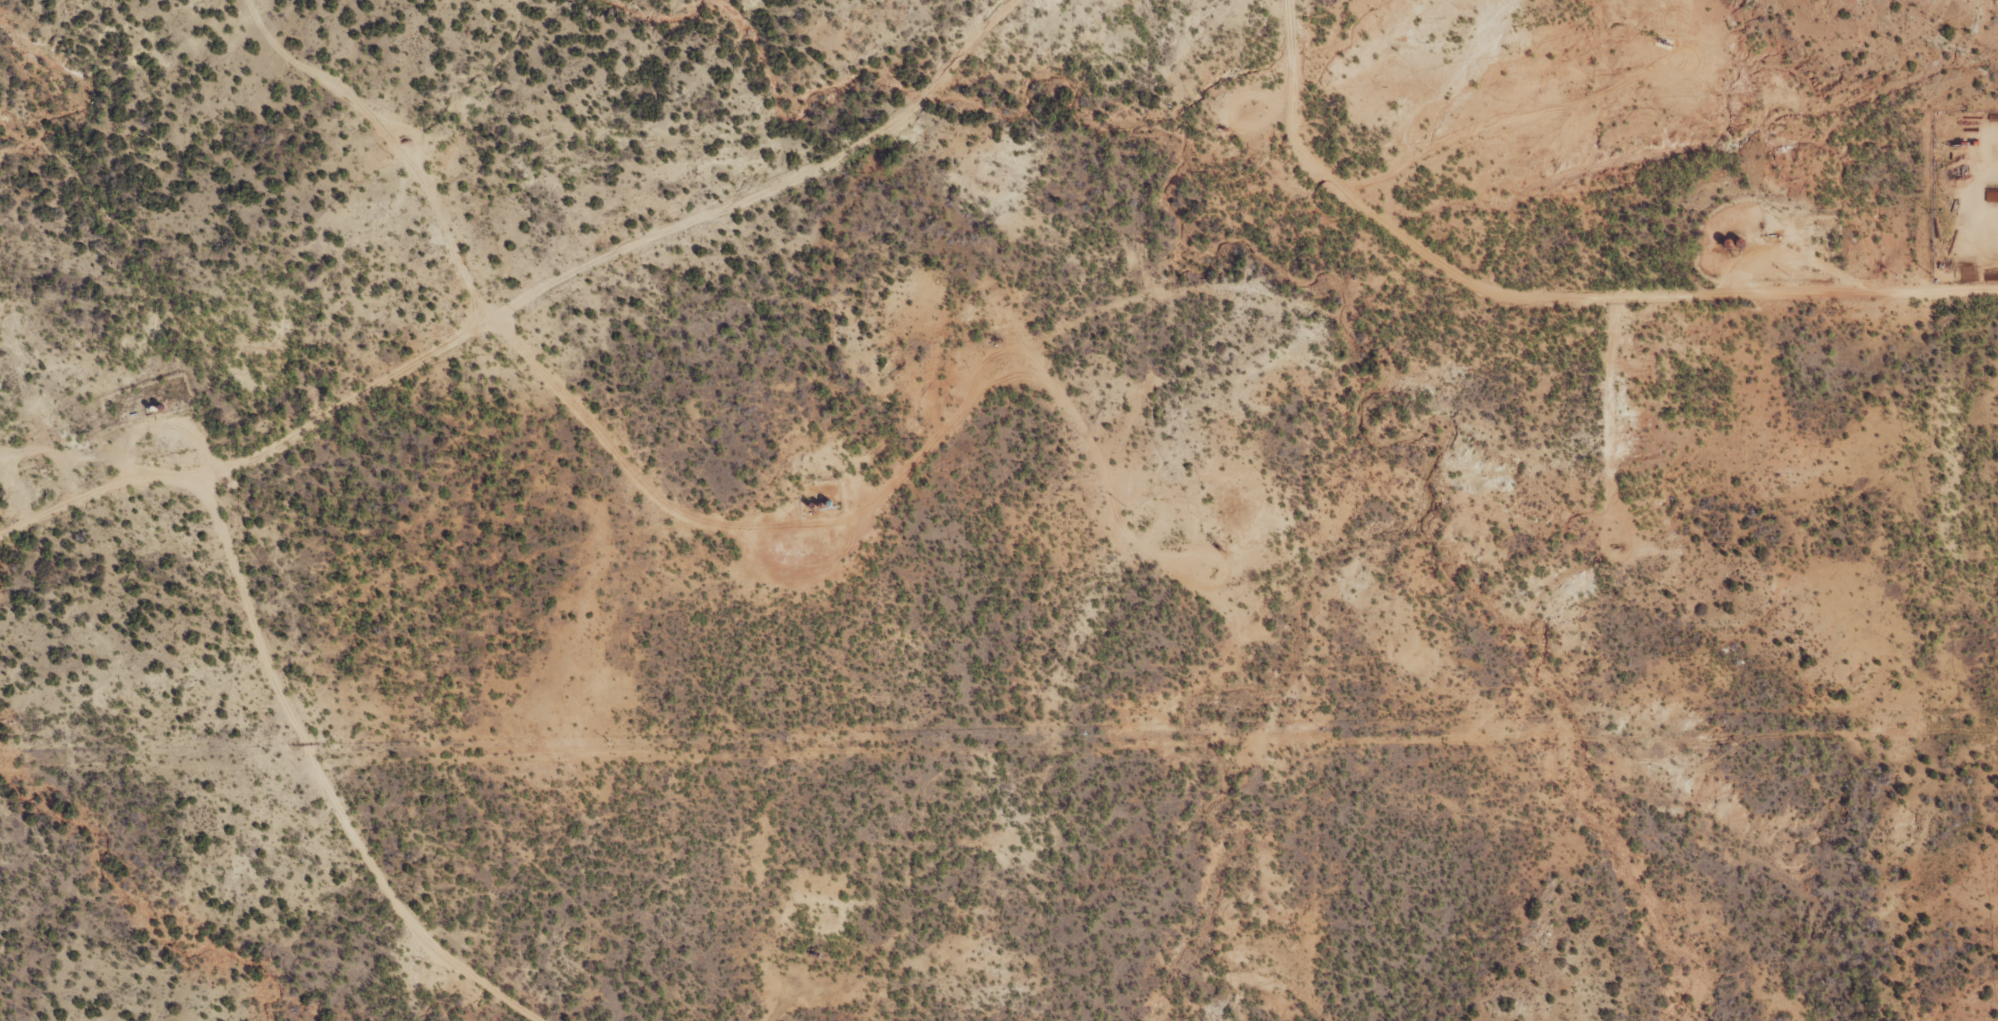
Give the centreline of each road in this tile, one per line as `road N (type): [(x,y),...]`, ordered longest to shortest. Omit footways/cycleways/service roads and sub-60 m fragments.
road 1 (track): [(0,538),(124,503),(611,300),(763,203),(818,147),(1039,0)]
road 2 (track): [(1269,0),(1269,51),(1295,178),(1351,249),(1487,310),(1997,339)]
road 3 (track): [(776,619),(631,495),(495,349)]

